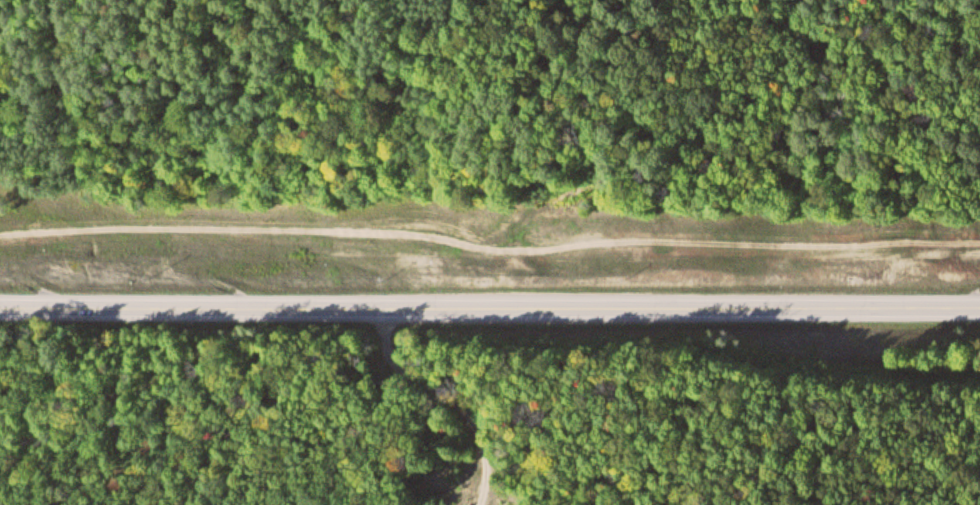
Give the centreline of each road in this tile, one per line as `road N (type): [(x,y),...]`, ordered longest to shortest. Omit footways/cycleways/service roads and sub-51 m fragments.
road 1 (track): [(0,234),(414,231),(521,251),(655,237),(979,239)]
road 2 (tertiary): [(0,313),(979,316)]

